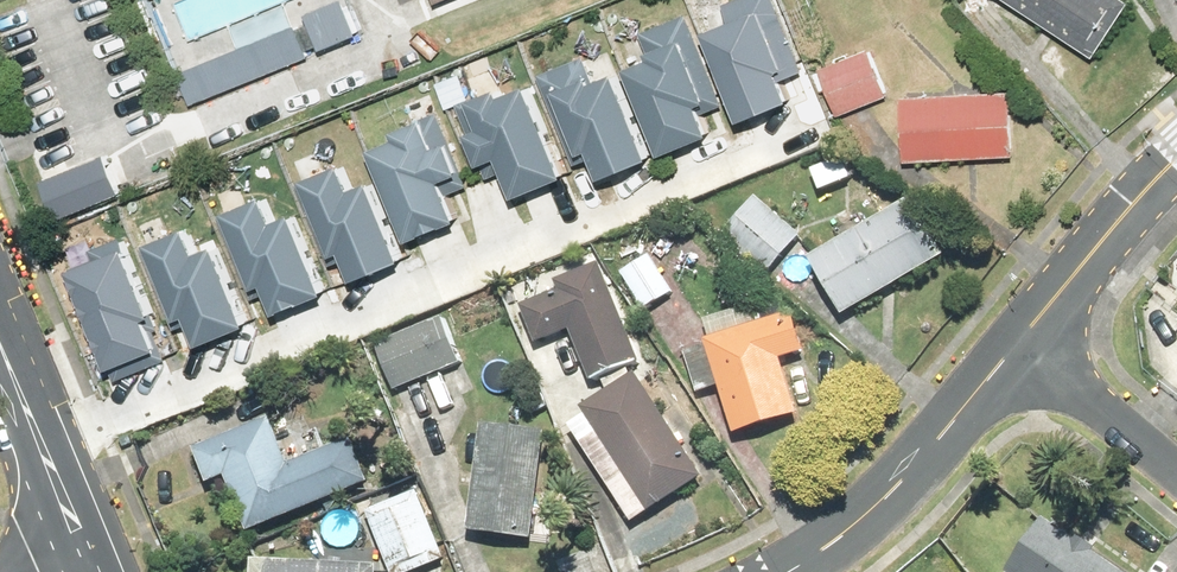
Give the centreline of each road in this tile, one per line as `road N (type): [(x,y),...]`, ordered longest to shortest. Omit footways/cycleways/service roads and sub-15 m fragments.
road 1 (residential): [(40,441),(785,139)]
road 2 (residential): [(1018,346),(892,490),(803,571)]
road 3 (residential): [(1176,158),(1018,346)]
road 4 (residential): [(1176,473),(1018,346)]
road 5 (tertiary): [(40,441),(82,559)]

